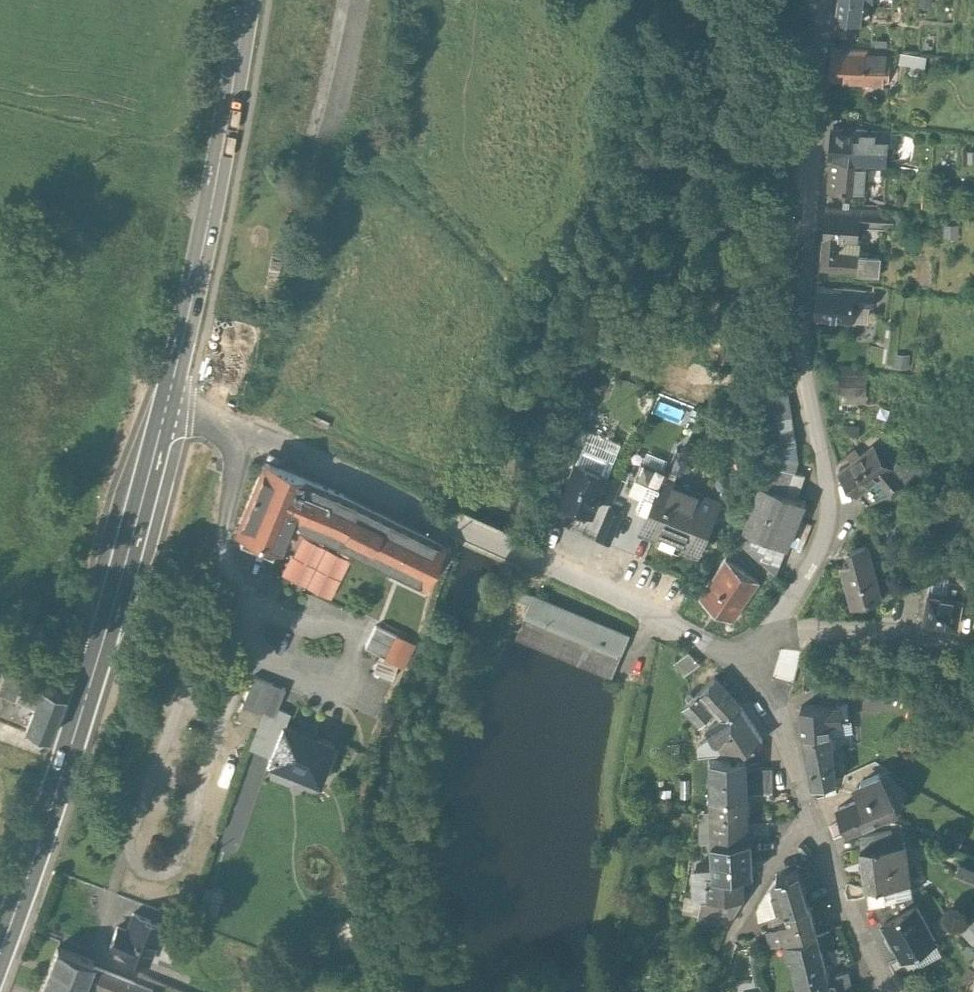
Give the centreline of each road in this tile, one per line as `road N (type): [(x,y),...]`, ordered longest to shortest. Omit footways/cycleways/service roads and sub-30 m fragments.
road 1 (residential): [(764,670),(830,528),(803,345),(827,0)]
road 2 (unclassified): [(169,402),(764,670)]
road 3 (secondary): [(169,402),(117,593),(0,950)]
road 4 (secondary): [(247,0),(169,402)]
road 5 (unclassified): [(764,670),(765,694),(815,826),(888,991)]
road 6 (track): [(780,632),(891,634),(973,652)]

